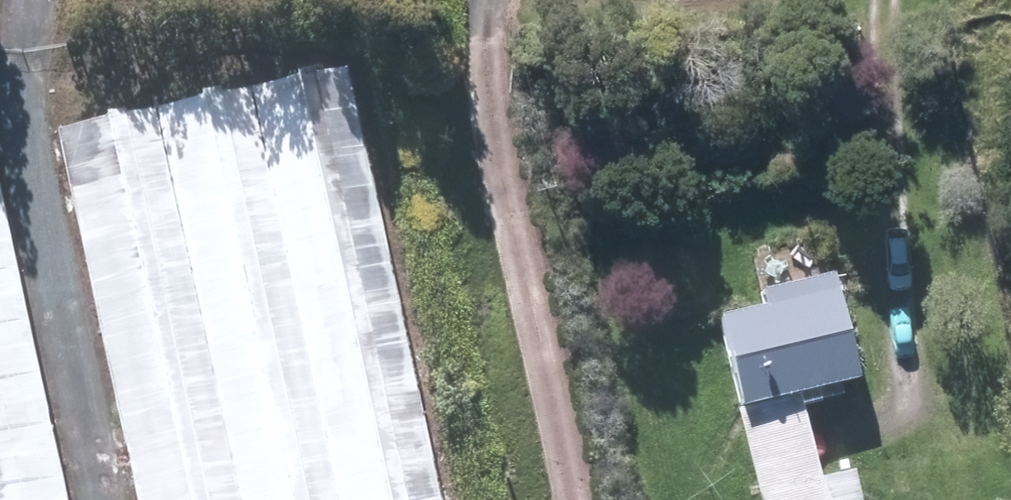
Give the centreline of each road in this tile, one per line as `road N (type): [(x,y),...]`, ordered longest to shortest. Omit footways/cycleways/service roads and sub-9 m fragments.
road 1 (track): [(572,499),(478,65),(492,0)]
road 2 (track): [(104,499),(16,66),(23,0)]
road 3 (track): [(912,407),(874,23),(881,0)]

